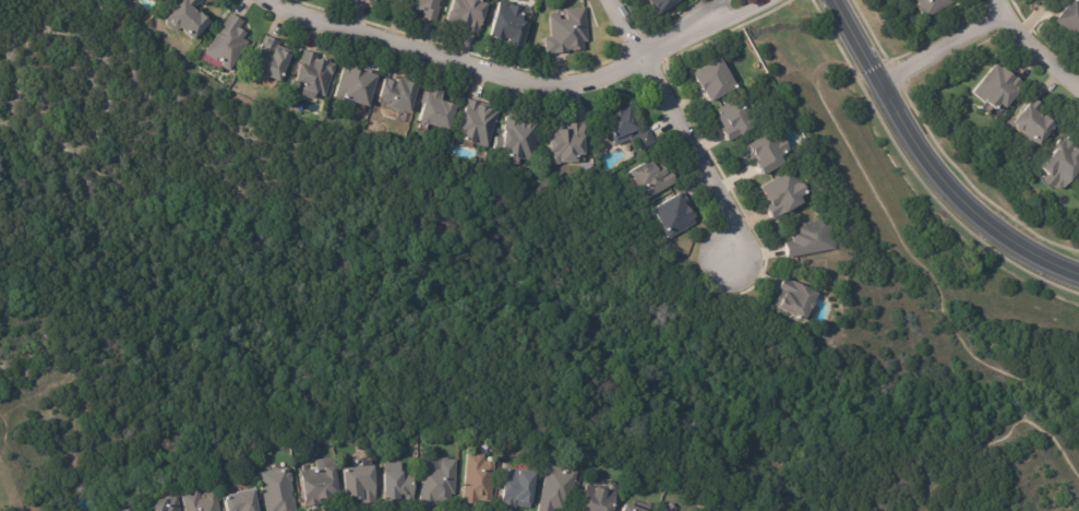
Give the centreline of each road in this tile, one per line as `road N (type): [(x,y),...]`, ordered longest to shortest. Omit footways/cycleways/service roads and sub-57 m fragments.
road 1 (residential): [(737,0),(602,72),(558,83),(516,80),(263,0)]
road 2 (residential): [(1078,277),(1000,237),(948,192),(901,130),(829,0)]
road 3 (residential): [(604,0),(719,204),(729,260)]
road 4 (residential): [(998,16),(877,79)]
road 5 (residential): [(990,0),(1012,35),(1078,93)]

